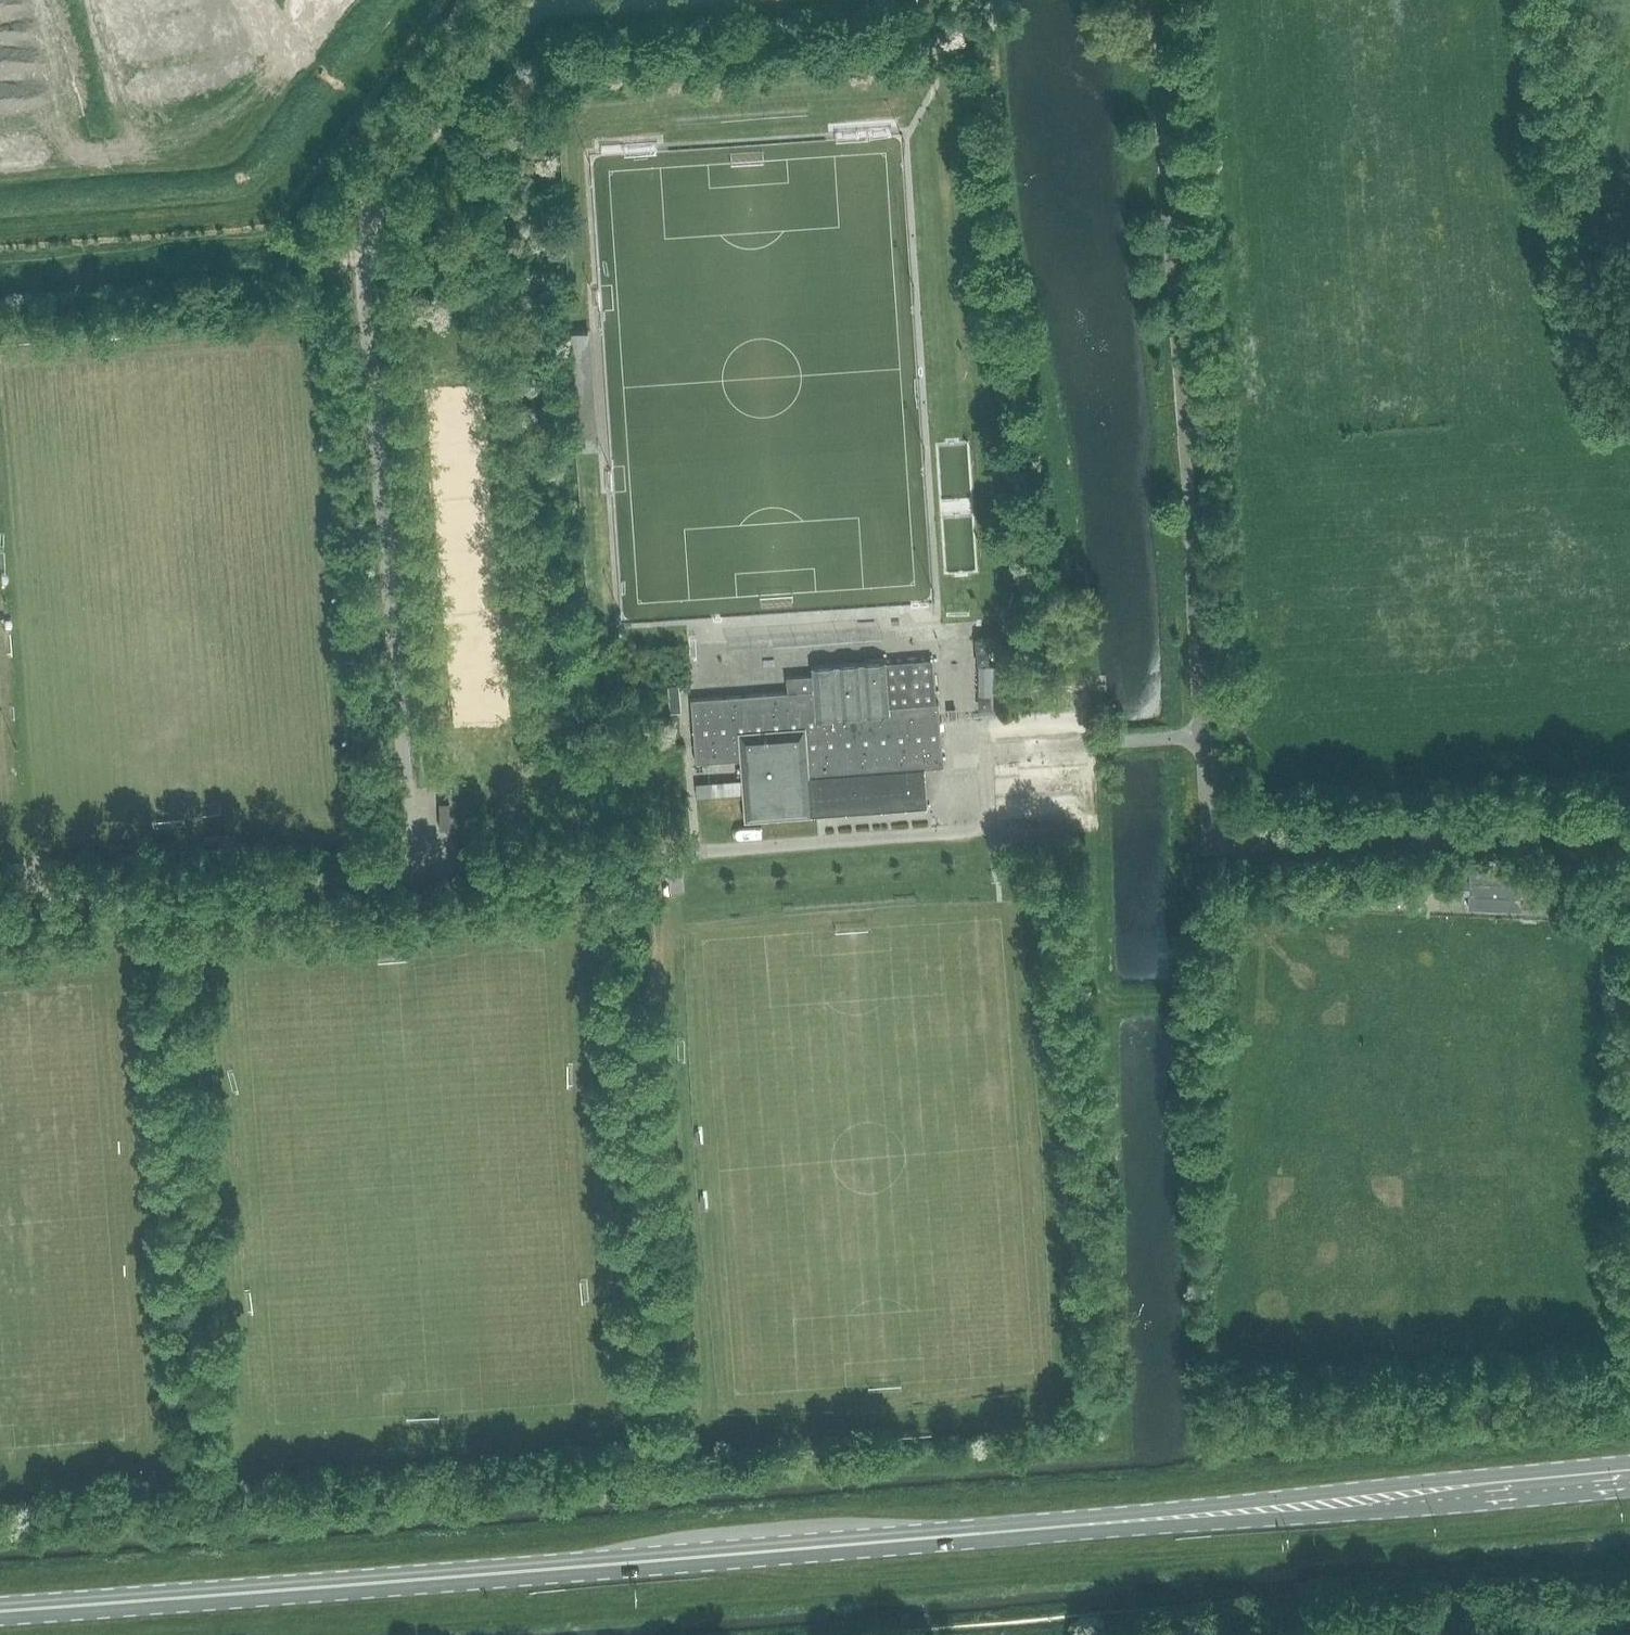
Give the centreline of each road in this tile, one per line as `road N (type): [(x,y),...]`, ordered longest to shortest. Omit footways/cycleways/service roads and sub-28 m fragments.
road 1 (secondary): [(0,1610),(1629,1476)]

